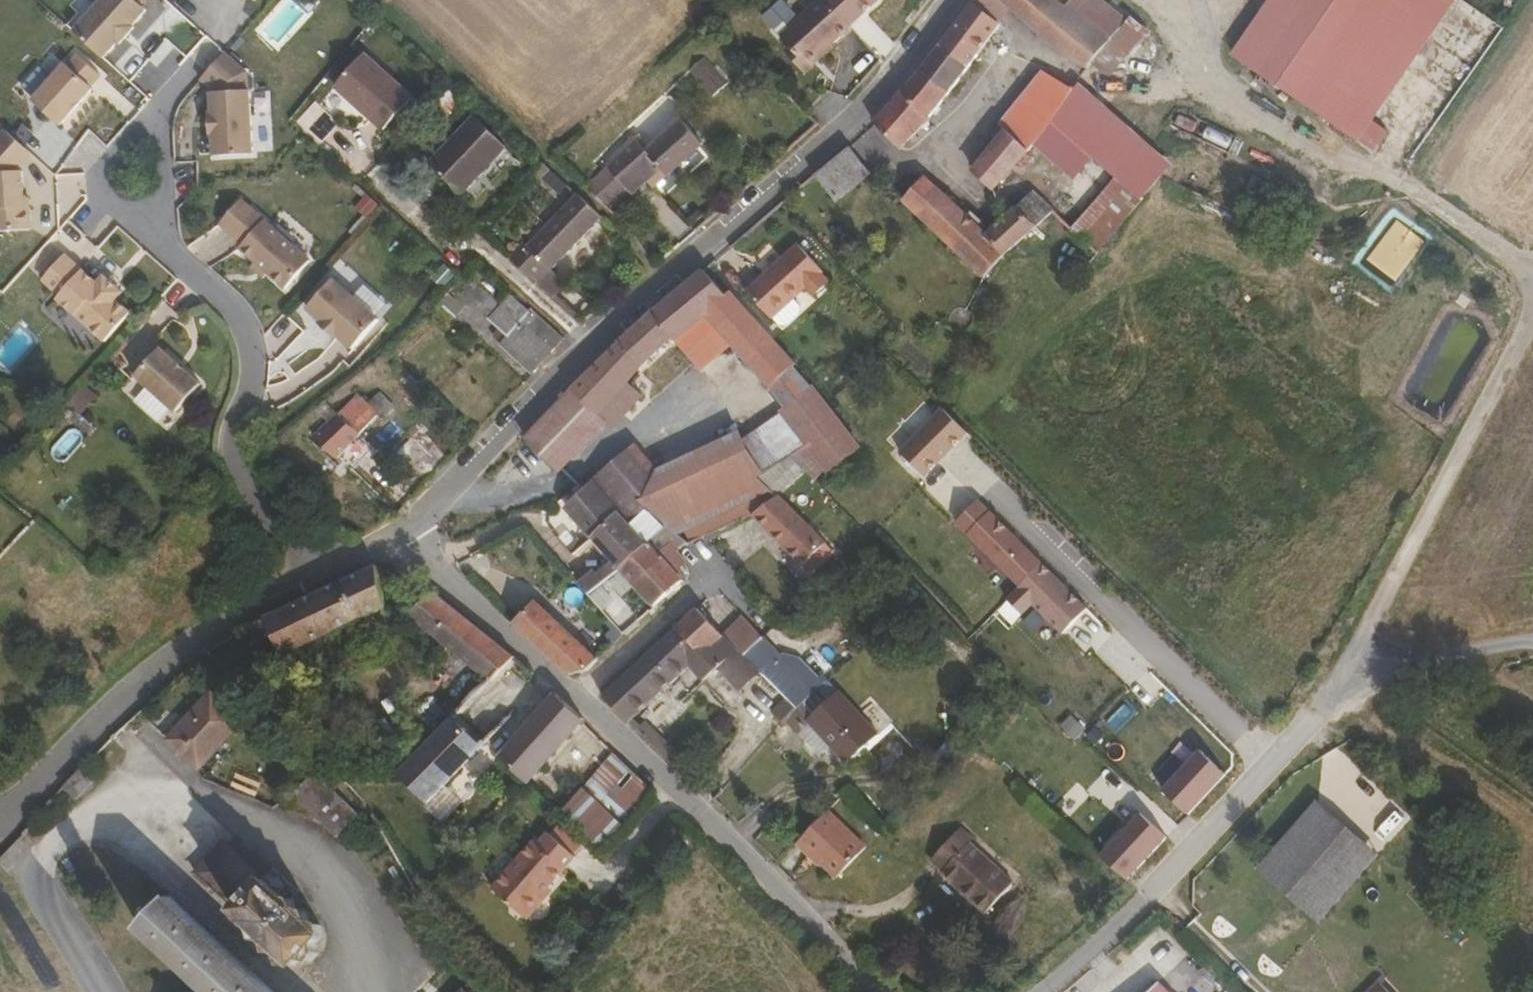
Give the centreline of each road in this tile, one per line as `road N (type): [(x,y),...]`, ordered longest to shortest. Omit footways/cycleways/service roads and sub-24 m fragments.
road 1 (residential): [(398,528),(657,278),(883,97),(960,0)]
road 2 (residential): [(885,991),(398,528)]
road 3 (track): [(1532,300),(1335,692),(1425,659),(1532,637)]
road 4 (residential): [(1335,692),(1150,895),(1038,991)]
road 5 (residential): [(301,574),(251,507),(232,464),(259,382),(250,327),(160,238)]
road 6 (residential): [(0,814),(104,697),(194,626),(301,574)]
road 7 (residential): [(166,103),(98,189),(160,238)]
road 8 (residential): [(160,238),(166,103)]

